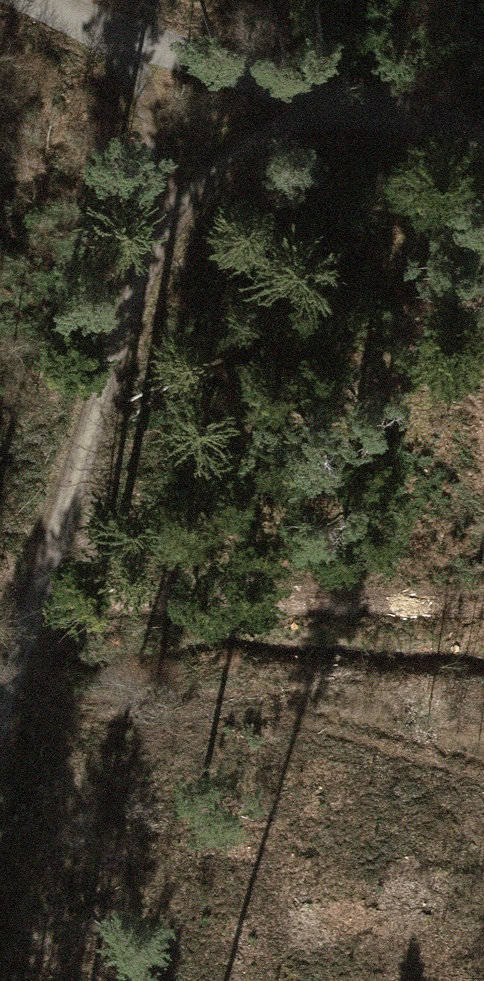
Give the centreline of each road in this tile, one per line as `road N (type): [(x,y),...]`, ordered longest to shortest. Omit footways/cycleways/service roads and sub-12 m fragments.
road 1 (track): [(0,703),(155,249)]
road 2 (track): [(483,600),(35,591)]
road 3 (track): [(155,249),(247,158),(321,121),(388,108),(483,137)]
road 4 (track): [(55,0),(112,24),(135,69),(163,181),(155,249)]
road 5 (track): [(112,24),(388,108)]

